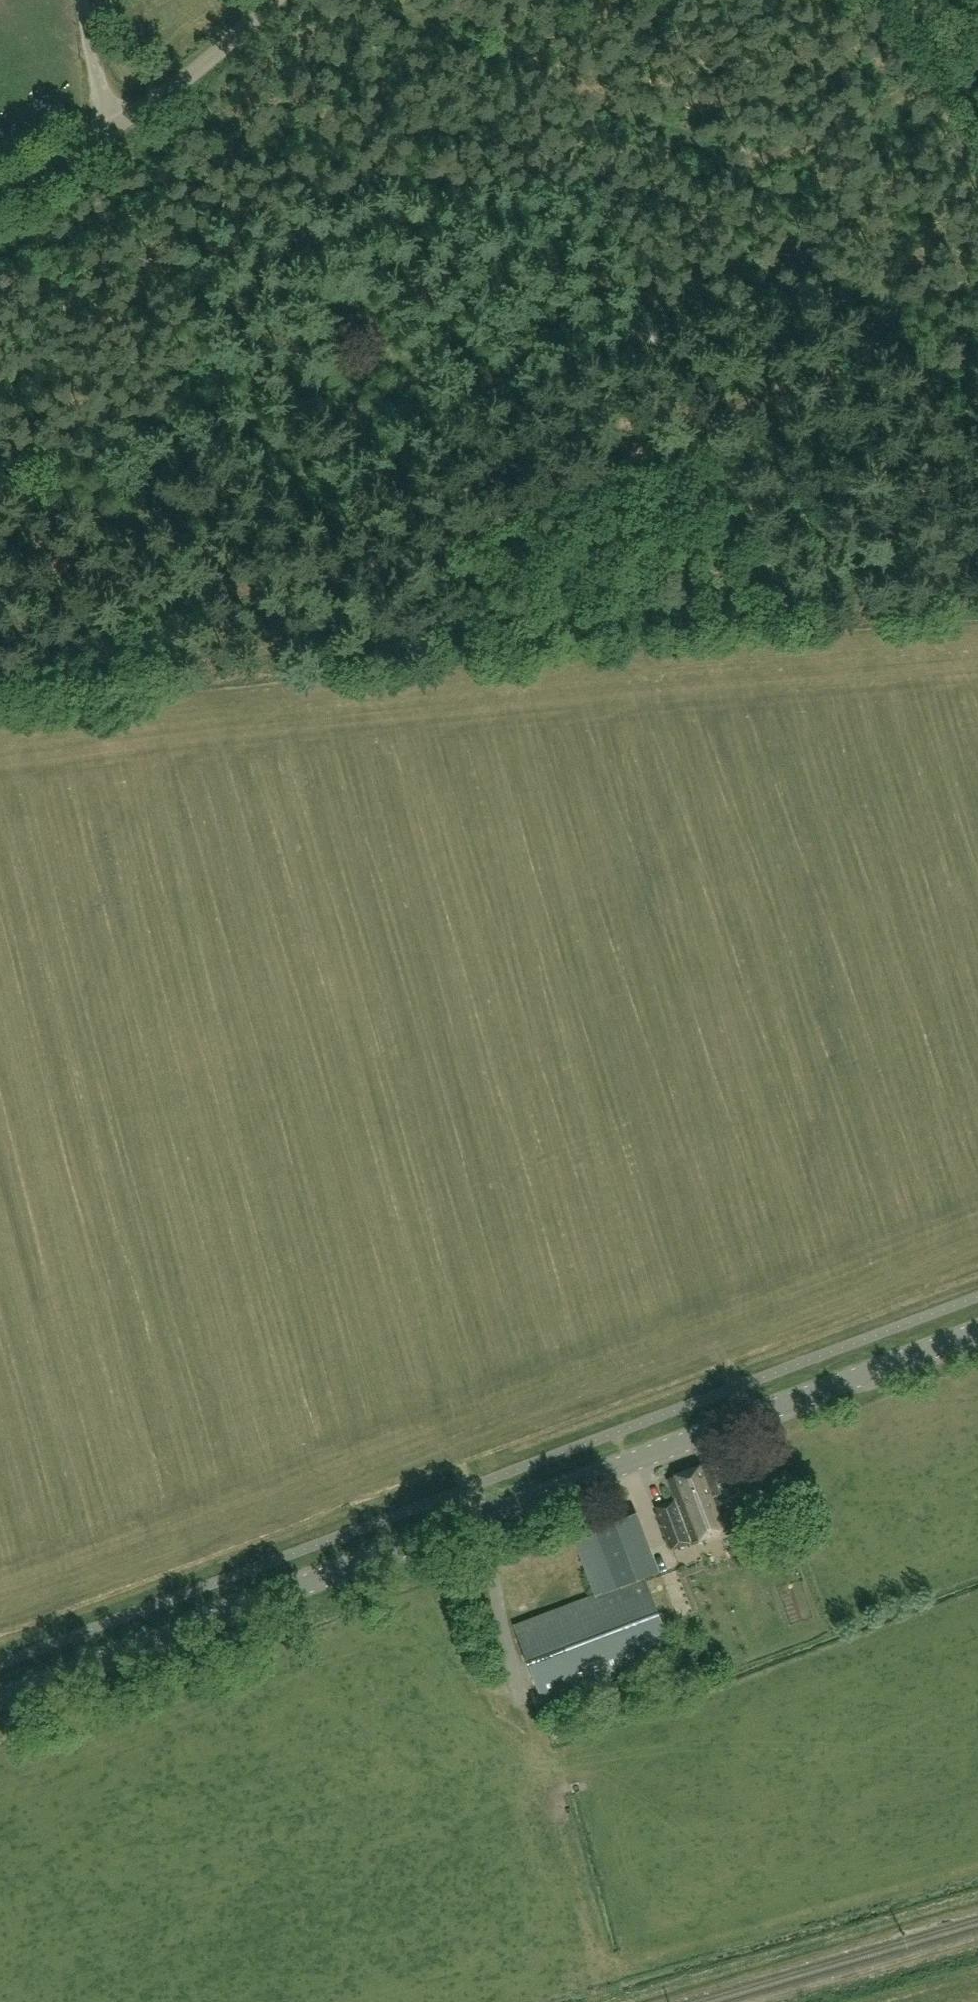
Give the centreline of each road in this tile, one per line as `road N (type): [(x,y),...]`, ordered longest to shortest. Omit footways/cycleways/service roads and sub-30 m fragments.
road 1 (tertiary): [(0,1698),(977,1333)]
road 2 (unclassified): [(0,189),(74,141),(190,86),(277,0)]

